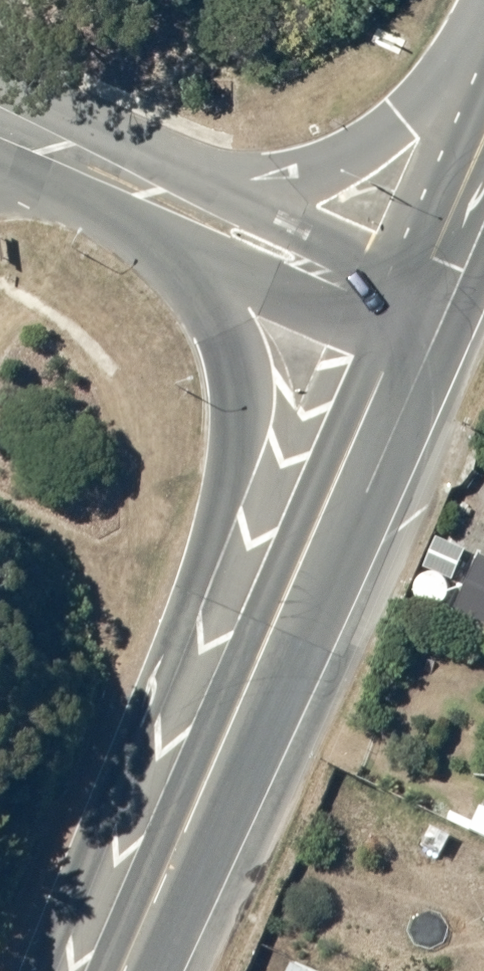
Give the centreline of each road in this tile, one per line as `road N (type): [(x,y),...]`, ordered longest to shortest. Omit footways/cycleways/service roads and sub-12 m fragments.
road 1 (trunk): [(125,970),(483,138)]
road 2 (trunk): [(326,0),(0,751)]

